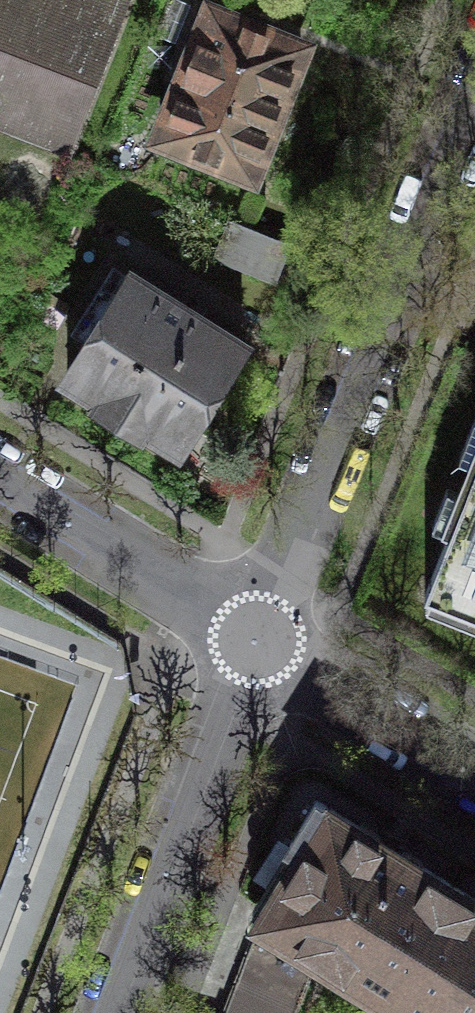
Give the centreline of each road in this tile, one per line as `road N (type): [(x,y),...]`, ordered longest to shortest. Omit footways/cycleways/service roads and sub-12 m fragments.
road 1 (residential): [(474,97),(256,636)]
road 2 (residential): [(256,636),(111,1012)]
road 3 (residential): [(0,477),(256,636)]
road 4 (residential): [(256,636),(474,771)]

